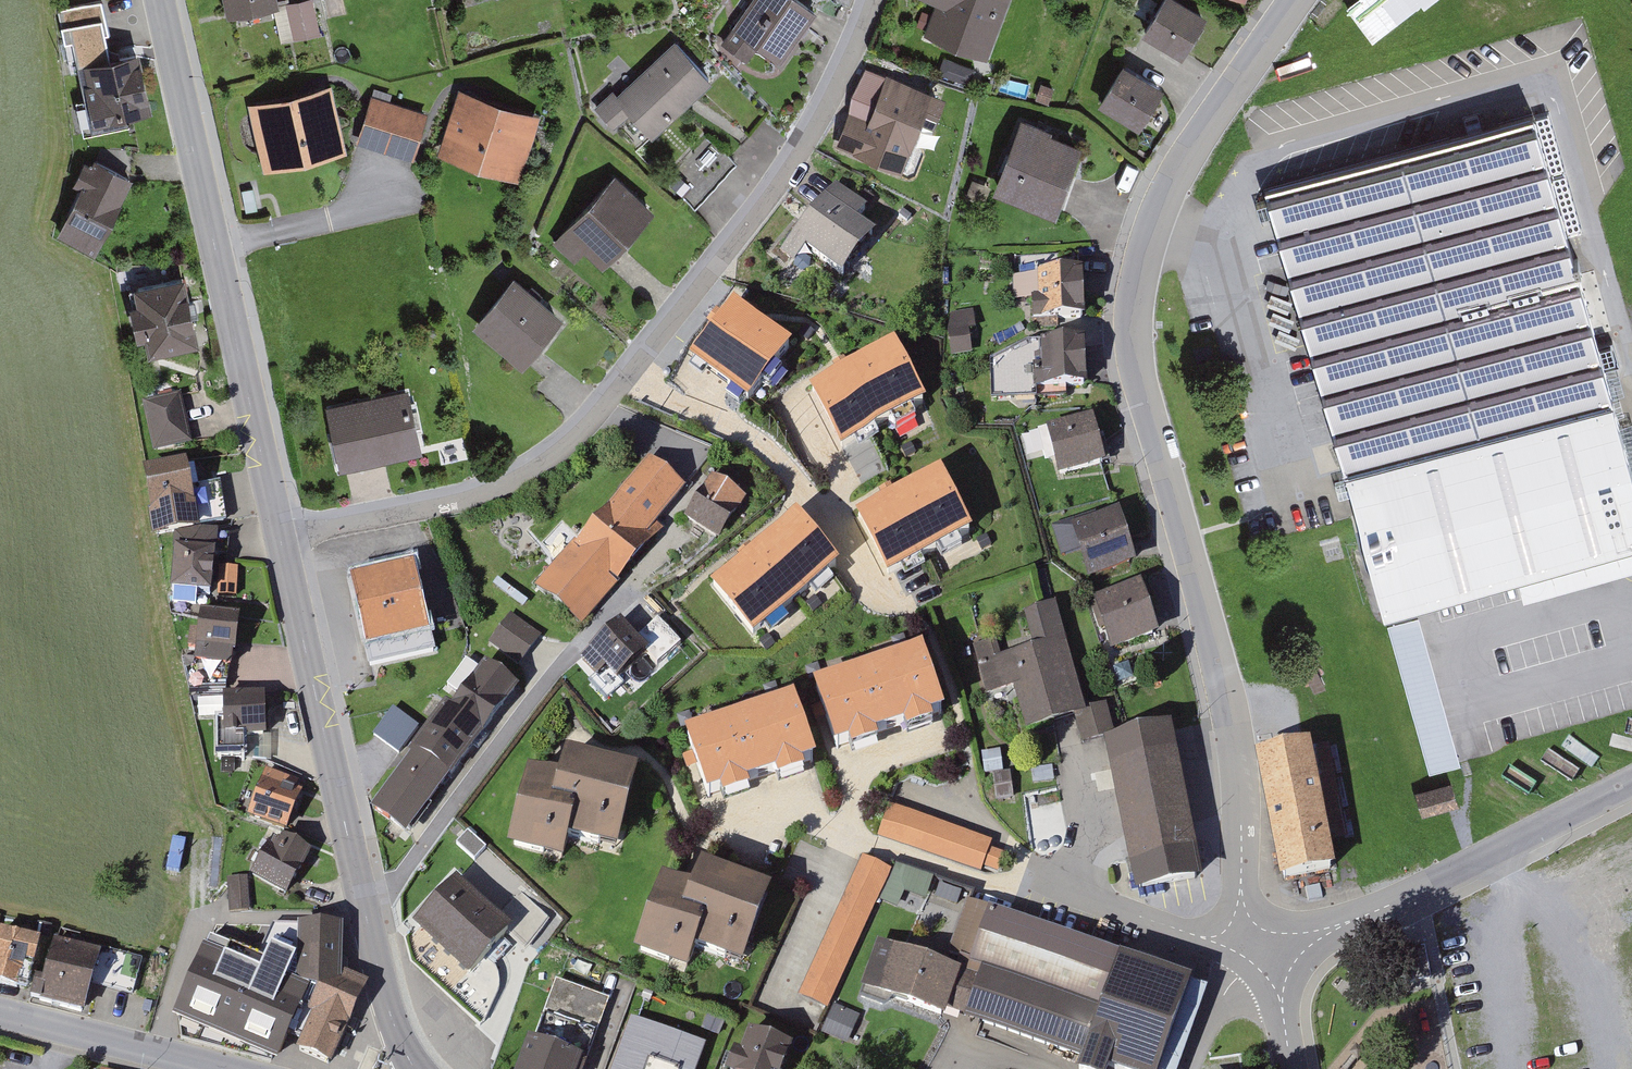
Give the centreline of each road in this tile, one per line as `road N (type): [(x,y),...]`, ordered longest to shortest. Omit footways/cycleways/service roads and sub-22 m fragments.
road 1 (residential): [(1261,960),(1244,895),(1227,720),(1145,403),(1135,334),(1138,271),(1160,211),(1298,0)]
road 2 (residential): [(280,536),(499,489),(572,436),(784,177),(826,106),(870,0)]
road 3 (secondary): [(416,1068),(374,952),(280,536)]
road 4 (secondary): [(280,536),(163,0)]
road 5 (residential): [(1261,960),(1500,853),(1631,783)]
road 6 (residential): [(1261,960),(1032,881)]
road 7 (tertiary): [(232,1068),(0,1012)]

